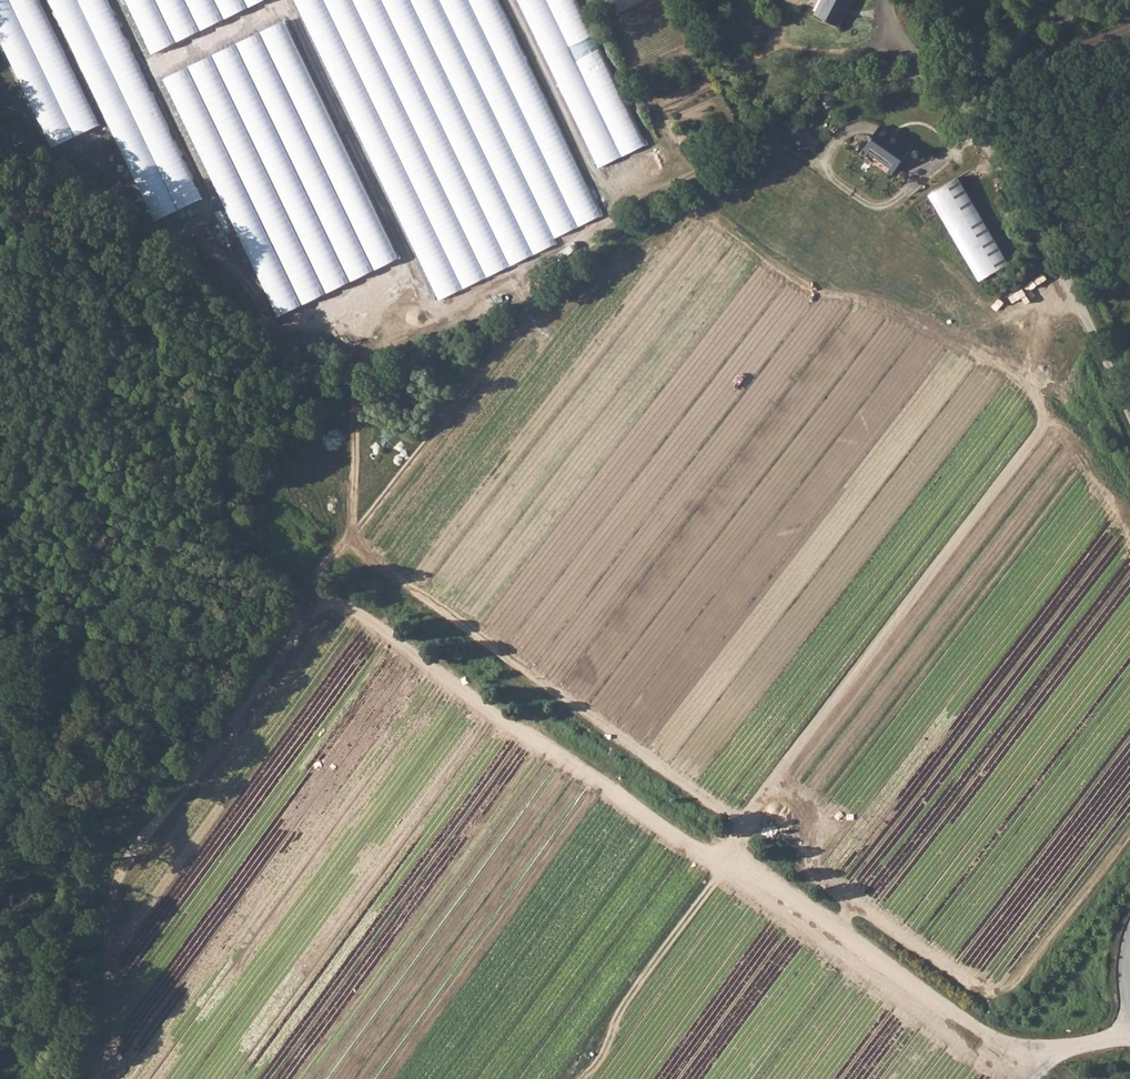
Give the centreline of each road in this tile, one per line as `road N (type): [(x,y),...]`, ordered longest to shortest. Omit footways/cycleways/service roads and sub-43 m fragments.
road 1 (track): [(91,1078),(106,1017),(107,911),(120,865),(261,683),(316,600),(330,563),(560,274),(614,238),(703,213),(799,284),(873,306),(1043,404)]
road 2 (track): [(1076,301),(1042,346),(1043,423),(728,845)]
road 3 (track): [(739,830),(343,546)]
road 4 (unclassified): [(1129,411),(1003,163),(950,86),(893,23)]
road 5 (track): [(1064,1051),(1015,1048),(728,845)]

